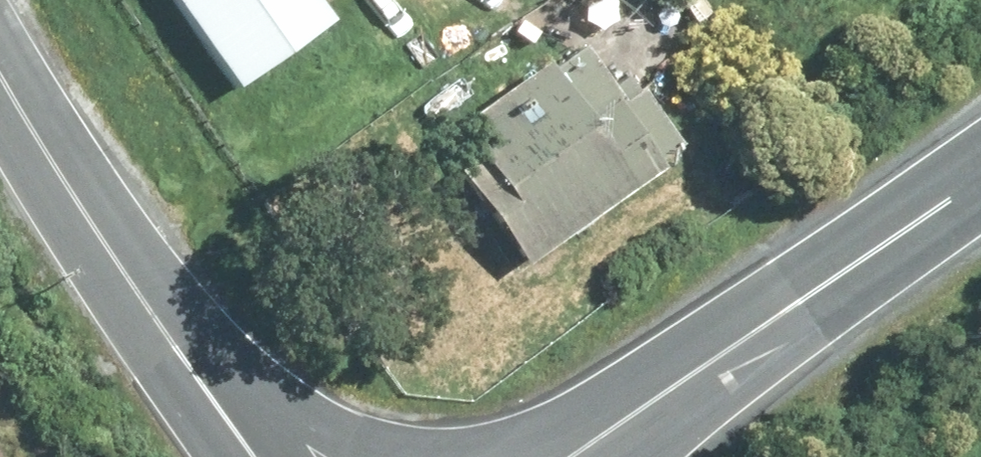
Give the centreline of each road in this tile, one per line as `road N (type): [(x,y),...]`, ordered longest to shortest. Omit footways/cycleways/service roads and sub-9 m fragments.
road 1 (tertiary): [(619,428),(980,178)]
road 2 (secondary): [(0,67),(187,363)]
road 3 (secondary): [(187,363),(306,436),(401,456)]
road 4 (secondary): [(492,456),(619,428)]

